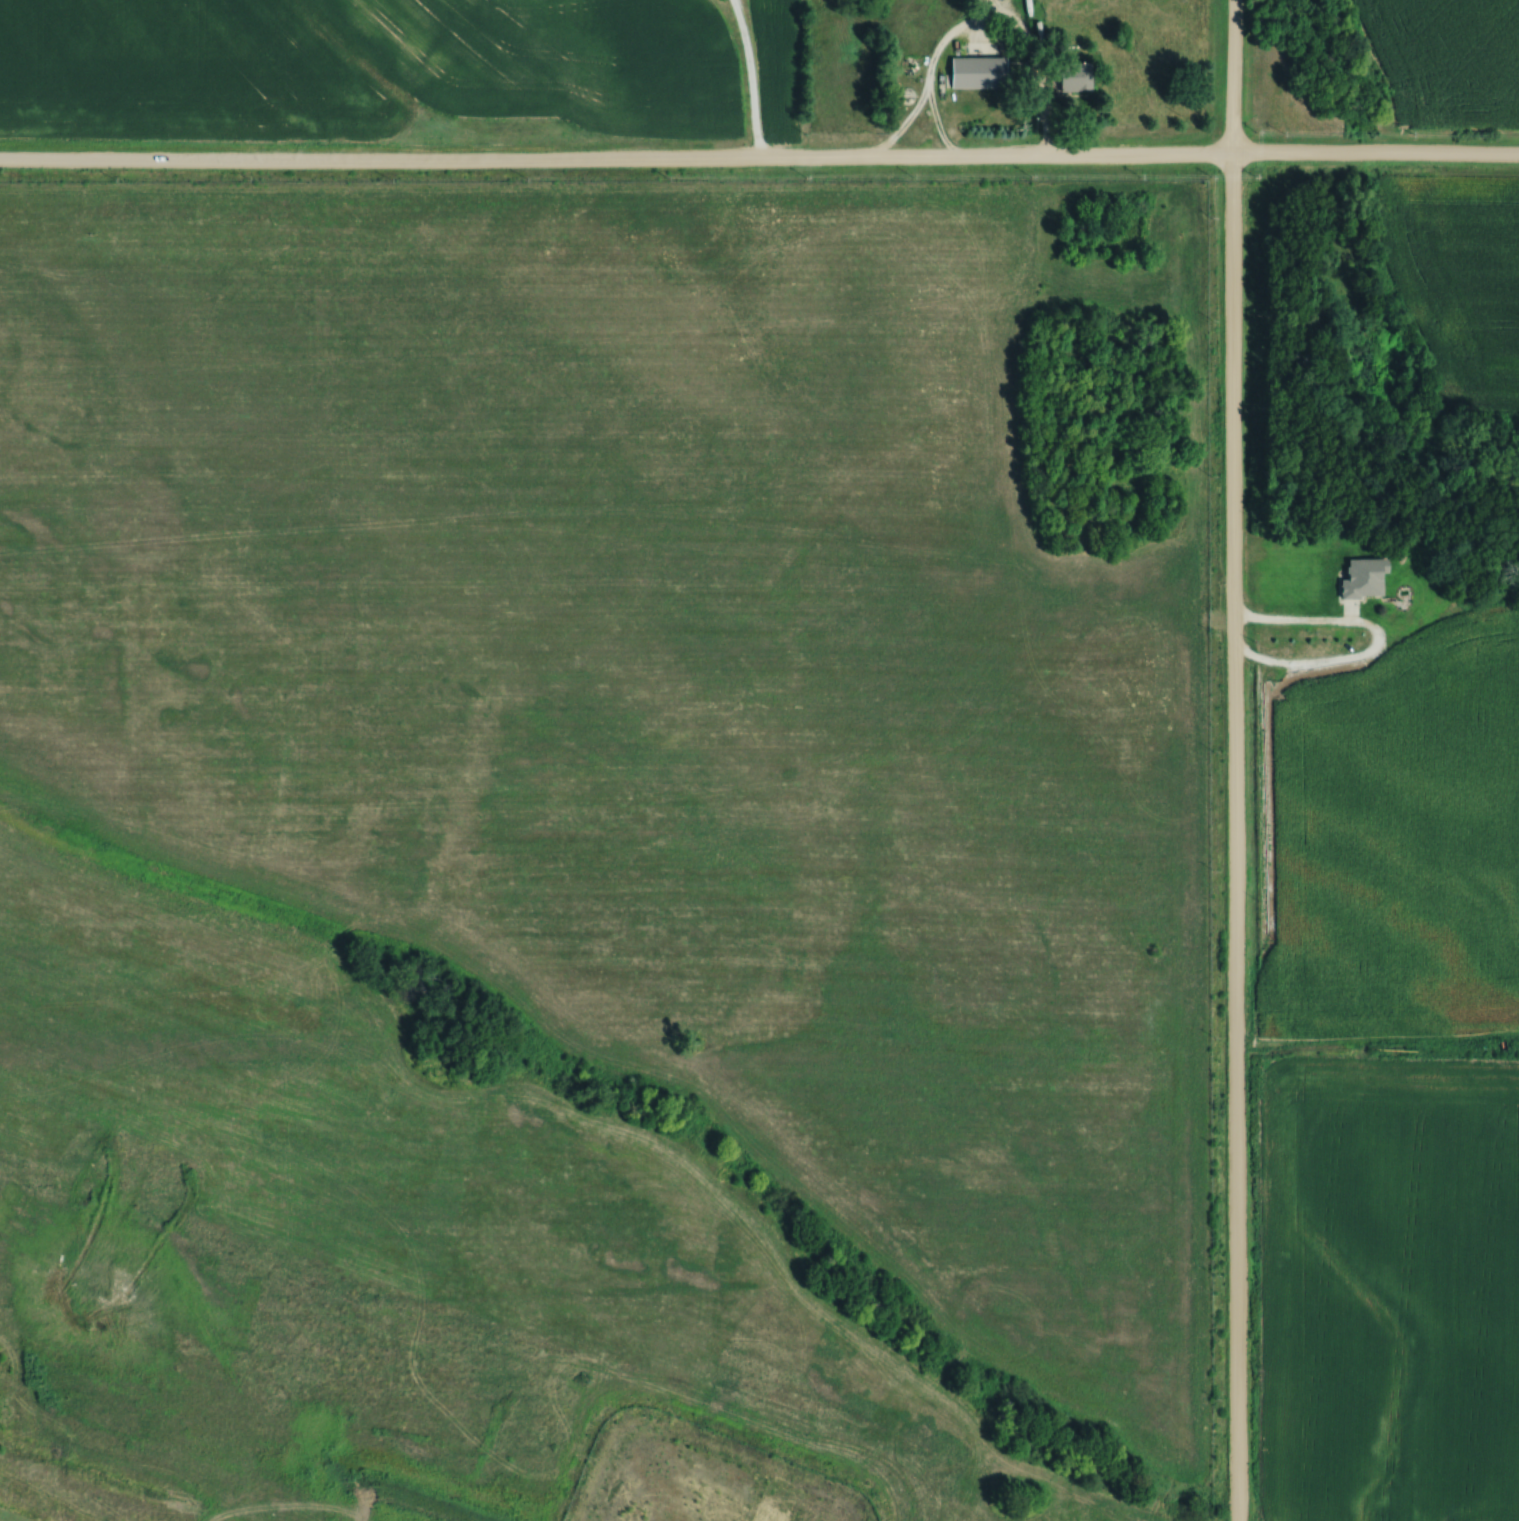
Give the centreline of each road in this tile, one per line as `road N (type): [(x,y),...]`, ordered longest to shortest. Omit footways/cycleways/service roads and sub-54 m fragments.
road 1 (residential): [(1239,1520),(1236,0)]
road 2 (residential): [(1518,157),(0,164)]

